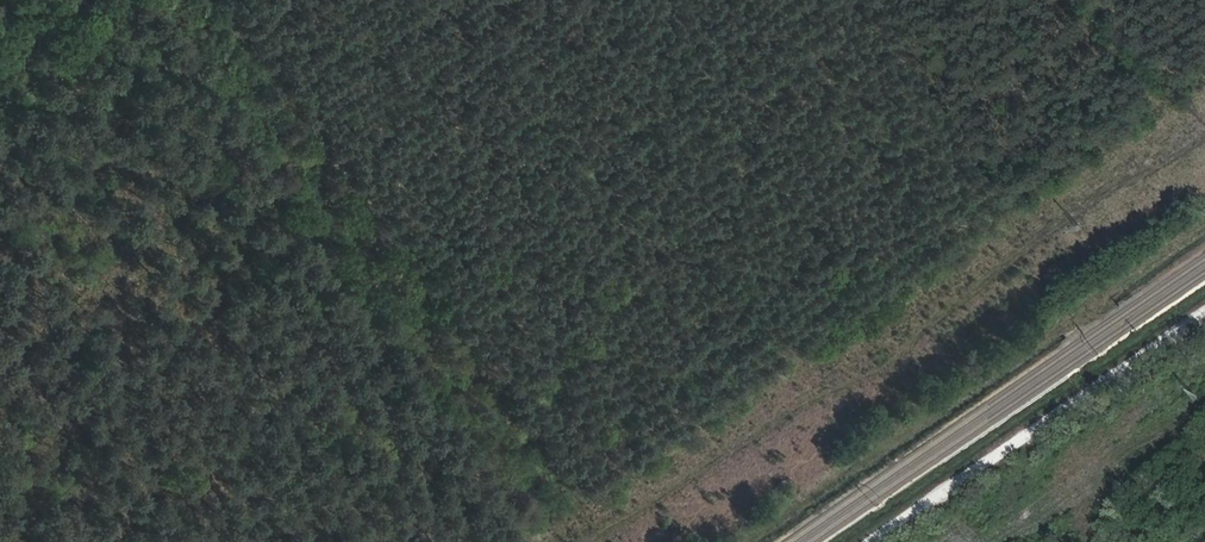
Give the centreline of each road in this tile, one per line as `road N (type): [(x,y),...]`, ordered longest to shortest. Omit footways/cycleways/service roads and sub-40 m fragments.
road 1 (track): [(876,541),(1204,315)]

